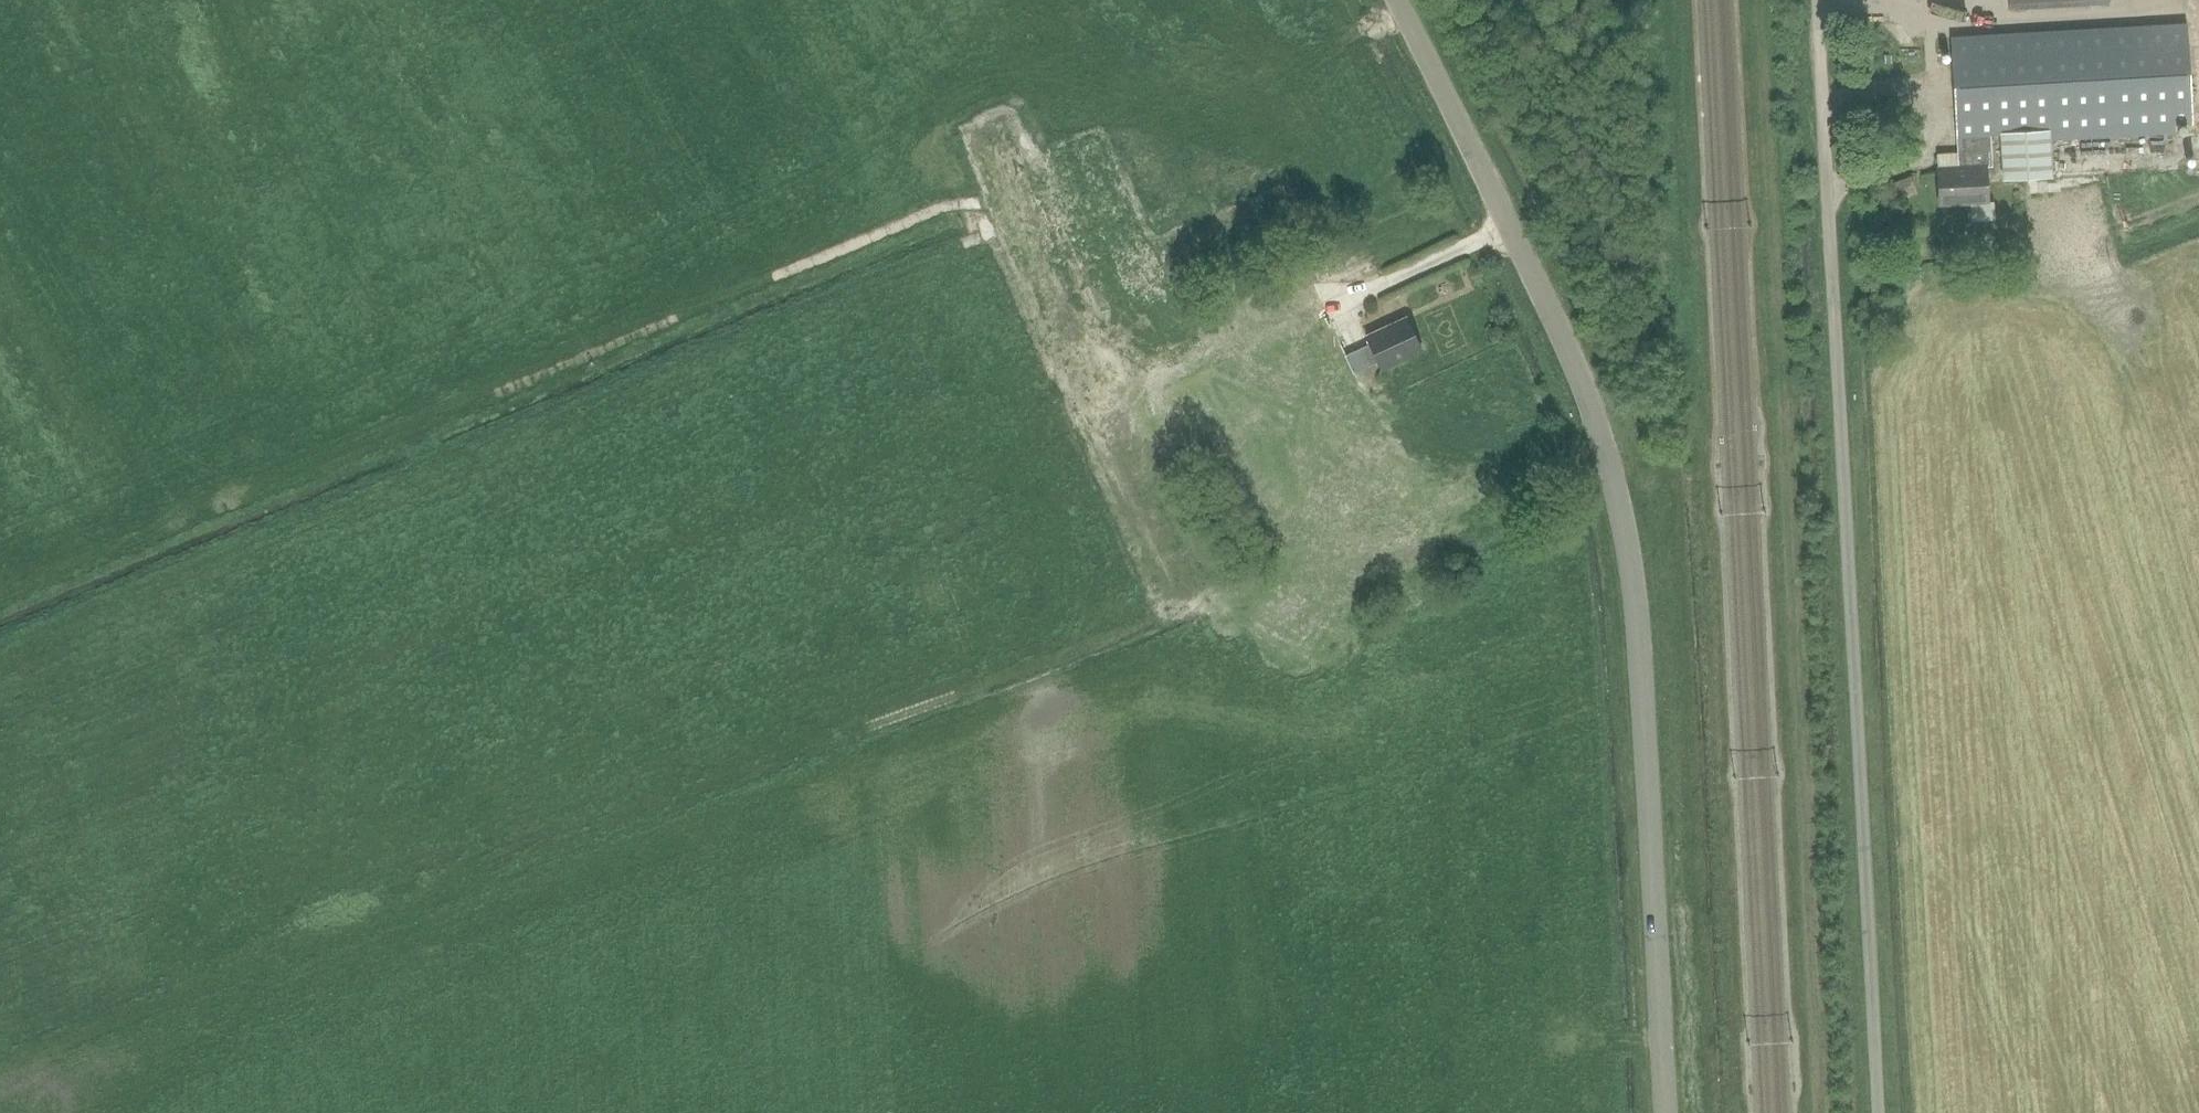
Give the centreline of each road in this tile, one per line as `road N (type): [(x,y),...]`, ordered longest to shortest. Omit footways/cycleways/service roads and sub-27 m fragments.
road 1 (unclassified): [(1666,1112),(1637,599),(1622,514),(1575,361),(1397,0)]
road 2 (unclassified): [(1878,1112),(1819,0)]

